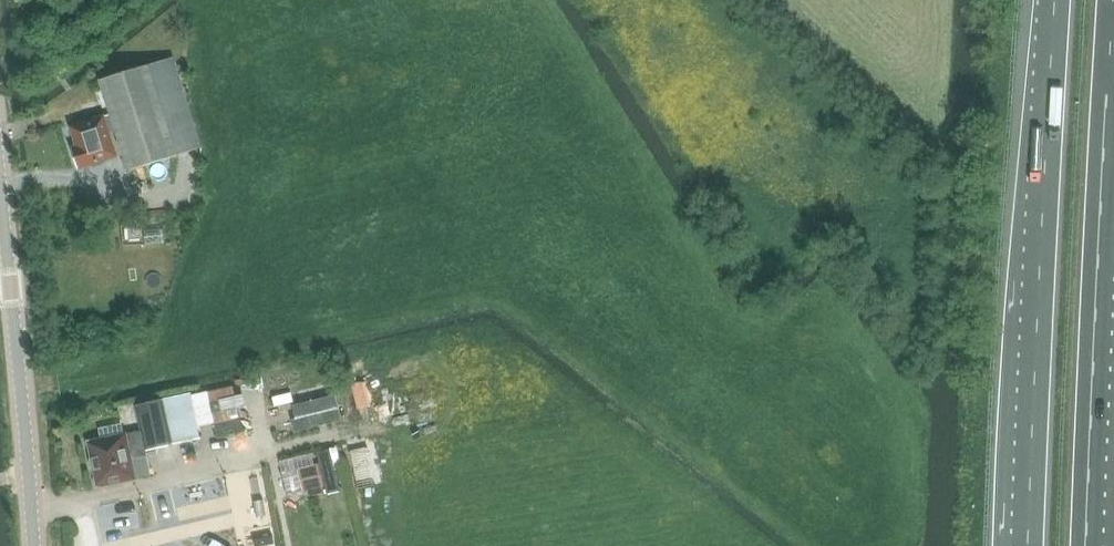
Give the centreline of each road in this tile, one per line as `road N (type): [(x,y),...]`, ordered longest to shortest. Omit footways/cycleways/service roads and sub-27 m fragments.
road 1 (motorway): [(1055,0),(1029,545)]
road 2 (motorway): [(1087,545),(1113,0)]
road 3 (tertiary): [(33,545),(0,199)]

